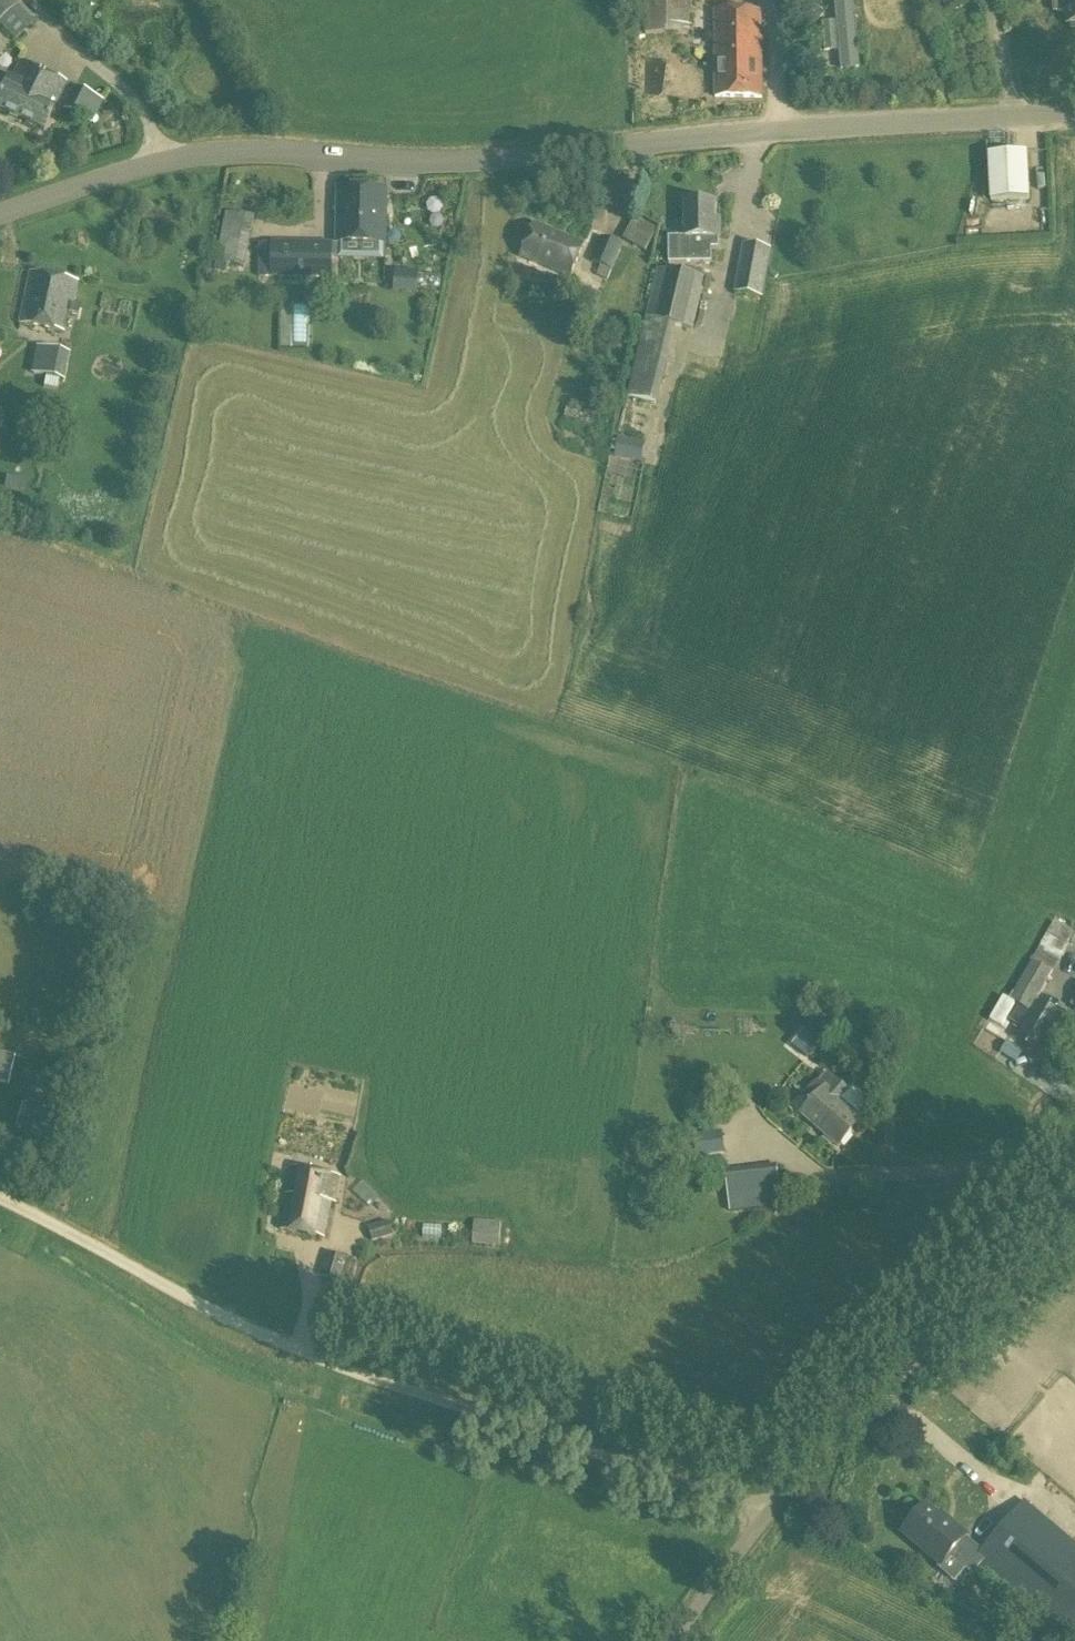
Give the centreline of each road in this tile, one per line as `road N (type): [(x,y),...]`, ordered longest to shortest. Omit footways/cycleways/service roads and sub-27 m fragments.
road 1 (tertiary): [(0,216),(161,164),(249,151),(526,163),(754,133),(1074,113)]
road 2 (track): [(766,1512),(271,1330),(0,1196)]
road 3 (unclassified): [(677,1640),(766,1512),(1074,1208)]

